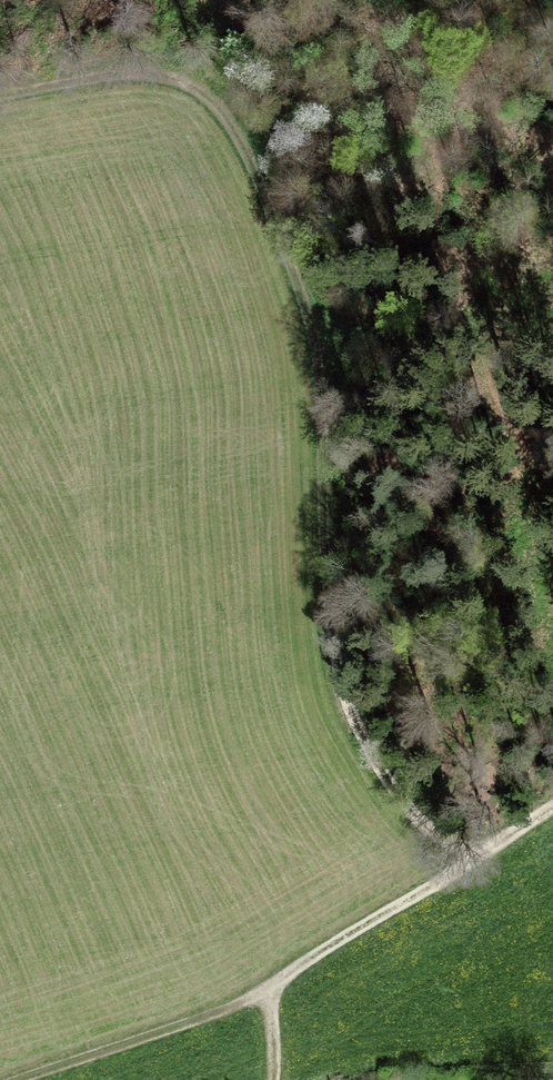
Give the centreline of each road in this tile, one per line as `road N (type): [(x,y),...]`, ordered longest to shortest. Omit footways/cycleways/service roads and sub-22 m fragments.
road 1 (track): [(477,854),(407,807),(376,762),(339,676),(312,333),(294,271),(232,128),(192,88),(137,73),(0,94)]
road 2 (track): [(273,1079),(271,990),(552,807)]
road 3 (track): [(15,1079),(271,990)]
road 4 (track): [(312,333),(414,334),(552,353)]

